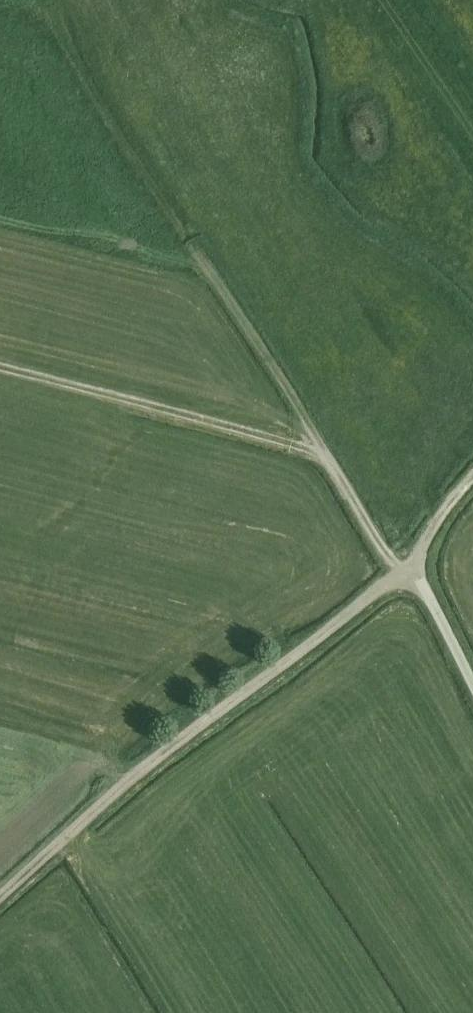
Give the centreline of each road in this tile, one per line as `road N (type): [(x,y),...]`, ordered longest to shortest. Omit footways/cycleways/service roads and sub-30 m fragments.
road 1 (track): [(0,894),(230,700),(376,590),(411,574),(375,536),(67,41),(58,0)]
road 2 (track): [(0,366),(322,451)]
road 3 (unclassified): [(472,683),(411,574)]

